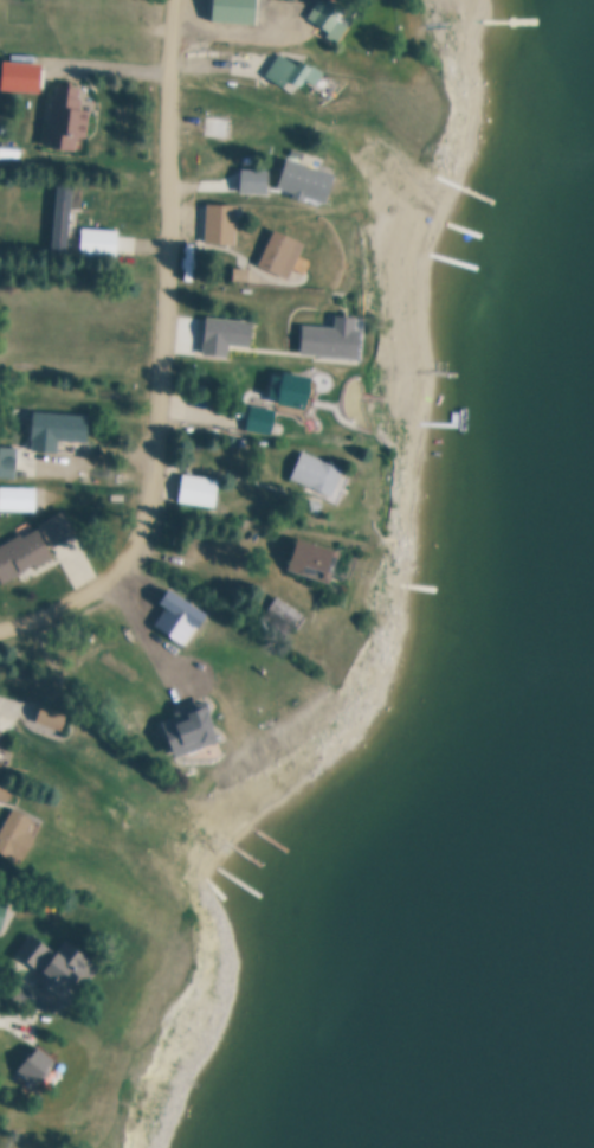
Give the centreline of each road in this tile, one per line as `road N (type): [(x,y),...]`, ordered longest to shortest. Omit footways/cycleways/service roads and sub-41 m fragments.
road 1 (residential): [(0,628),(69,608),(95,590),(146,537),(156,504),(180,272),(192,0)]

